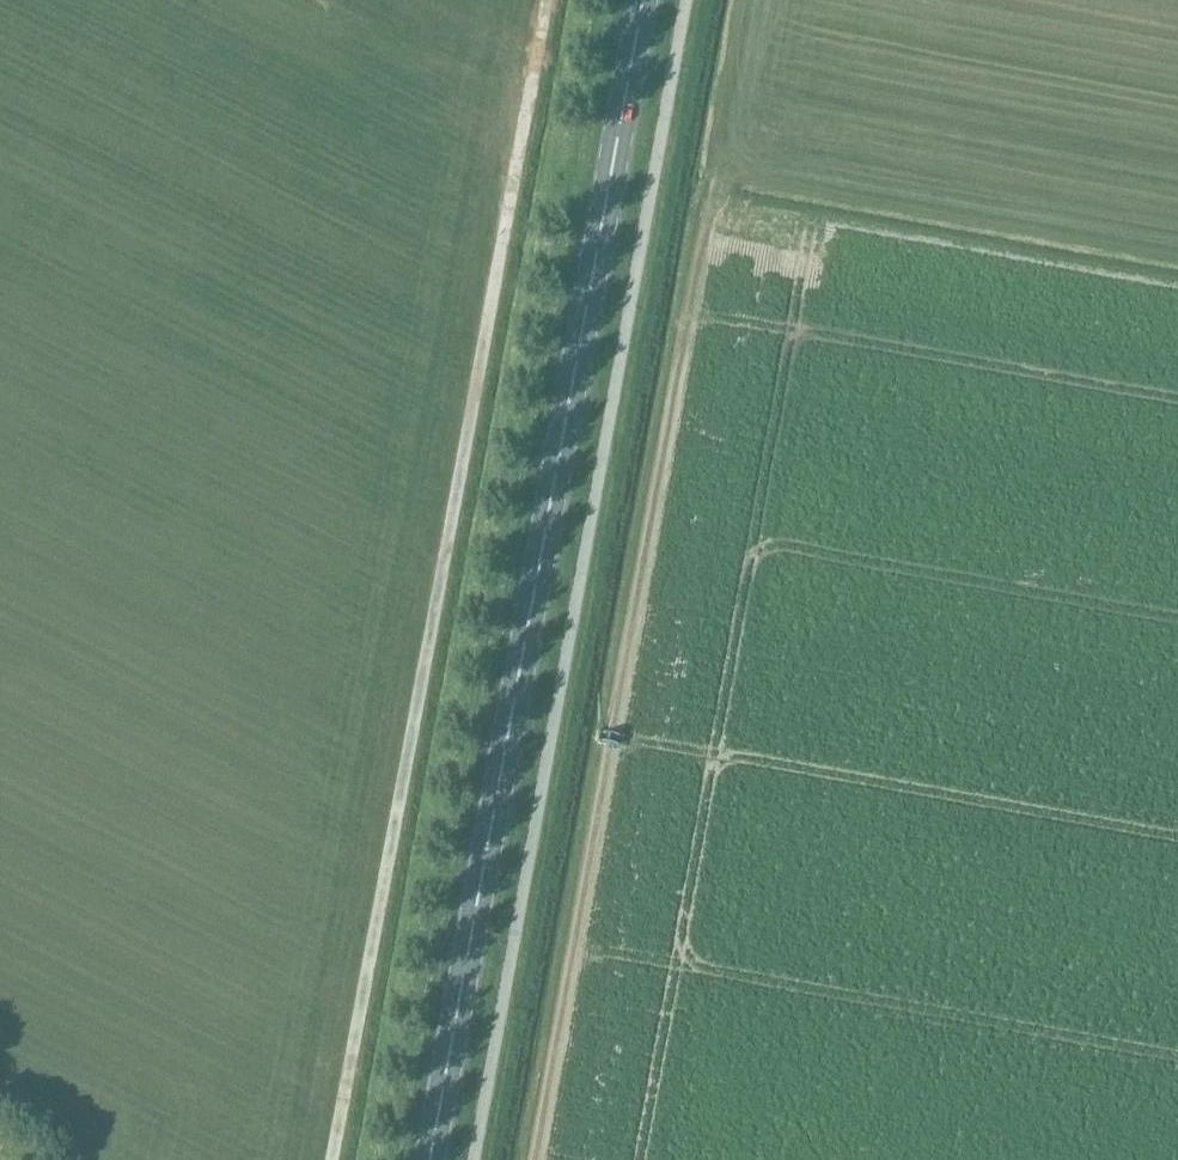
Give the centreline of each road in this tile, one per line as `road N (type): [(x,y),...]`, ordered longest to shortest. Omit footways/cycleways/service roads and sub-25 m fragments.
road 1 (primary): [(430,1159),(645,0)]

